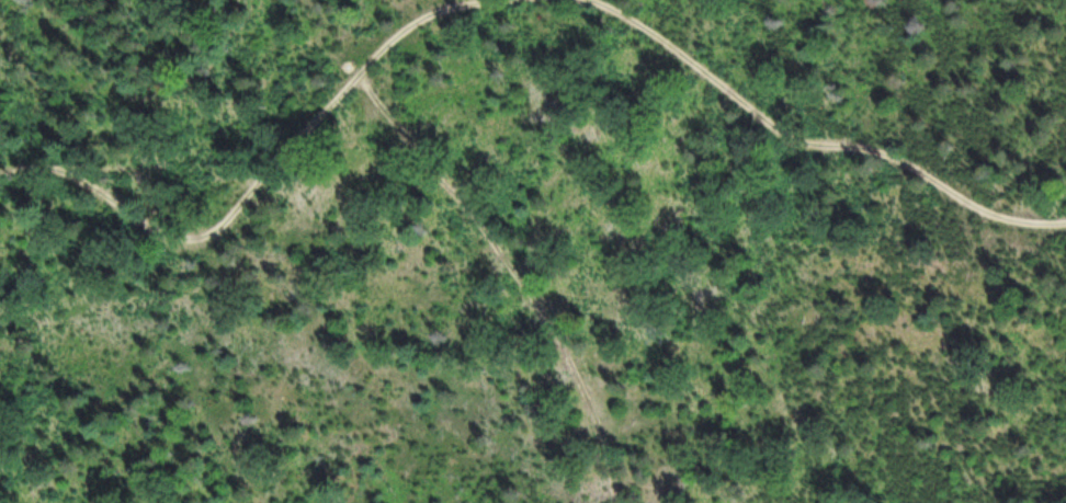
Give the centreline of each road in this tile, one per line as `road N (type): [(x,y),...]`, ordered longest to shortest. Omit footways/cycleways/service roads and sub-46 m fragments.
road 1 (track): [(0,183),(54,162),(82,173),(128,212),(204,243),(407,28),(451,7),(520,0)]
road 2 (track): [(597,0),(810,141),(916,164),(984,212),(1065,225)]
road 3 (track): [(619,502),(608,442),(546,315),(365,73)]

